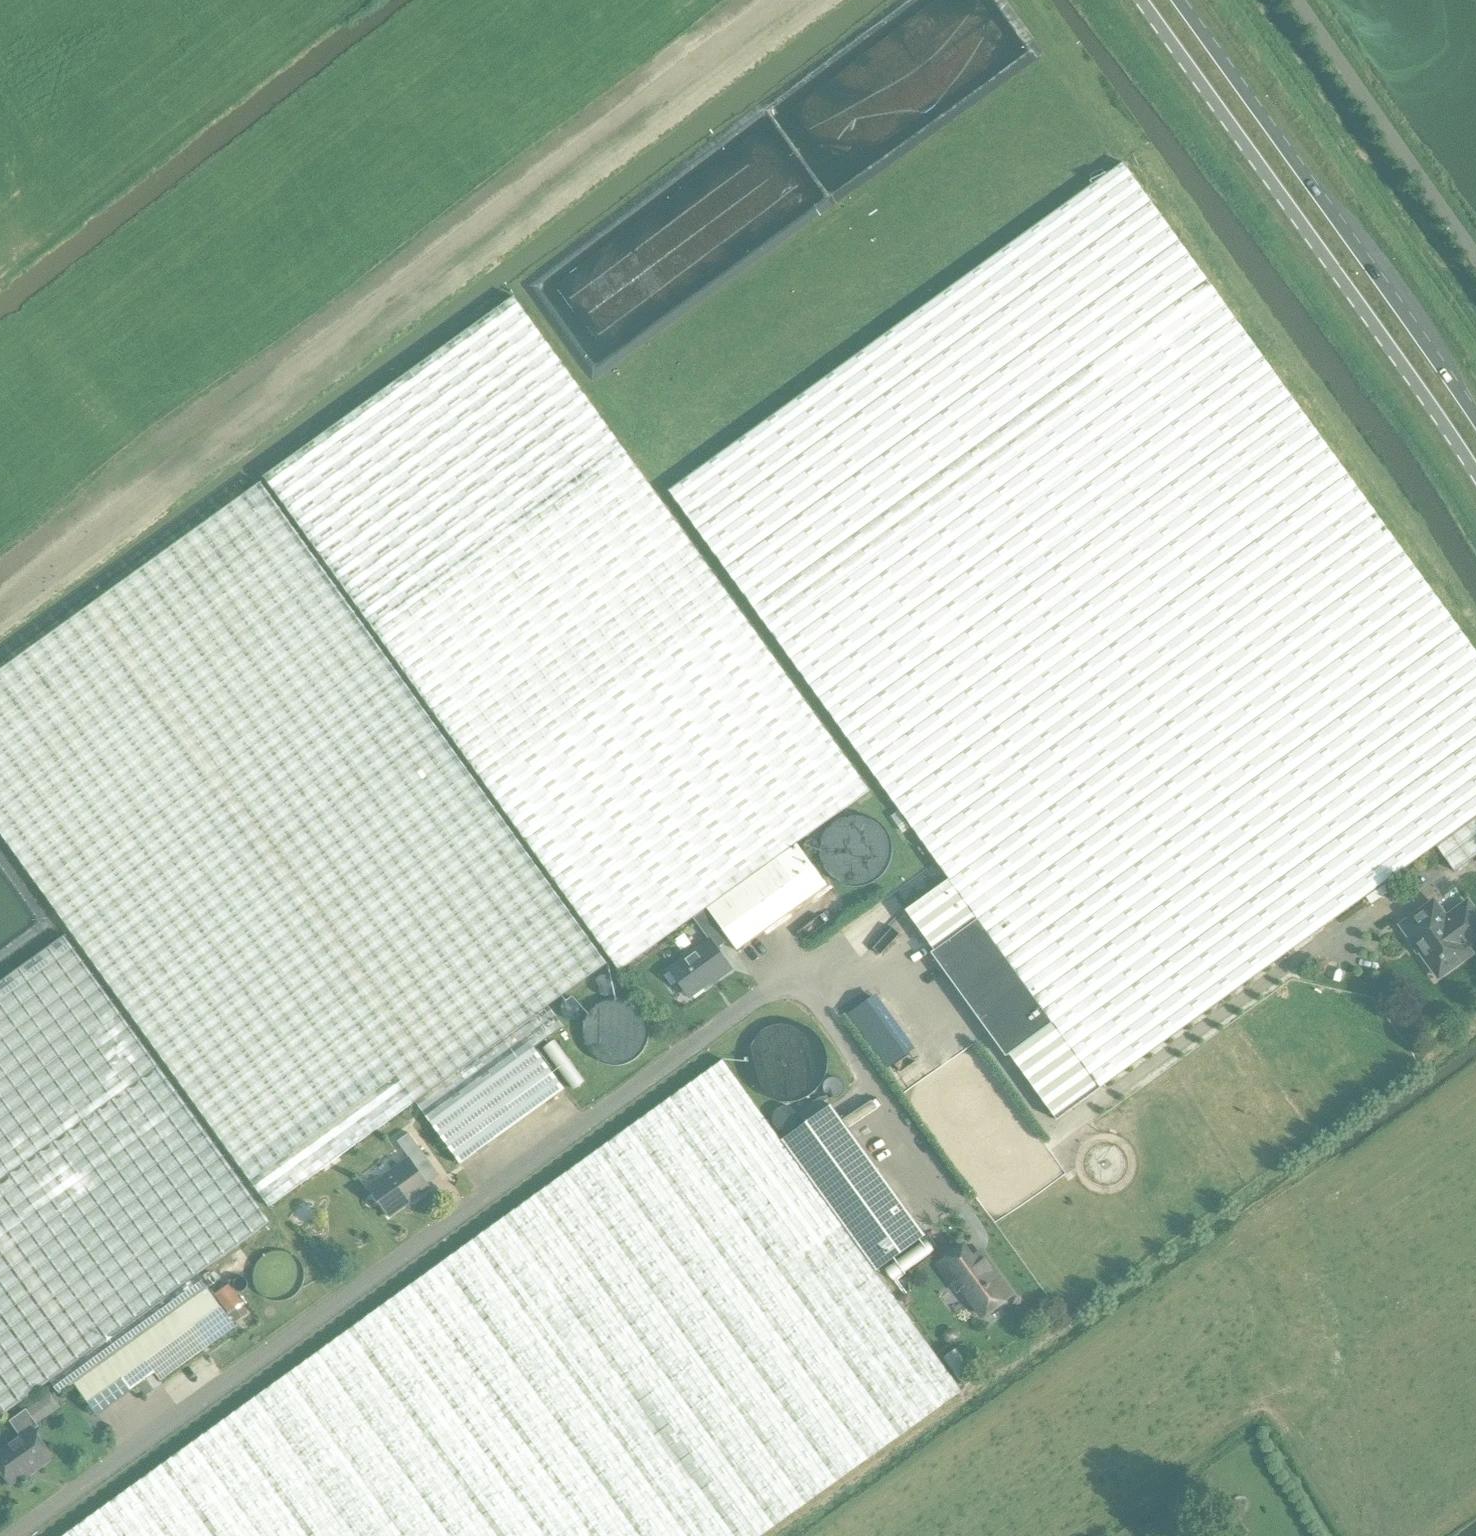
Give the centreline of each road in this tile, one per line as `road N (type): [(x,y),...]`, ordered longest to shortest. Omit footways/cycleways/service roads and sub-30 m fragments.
road 1 (unclassified): [(1,1535),(800,968)]
road 2 (primary): [(1140,0),(1475,473)]
road 3 (primary): [(1475,416),(1177,0)]

